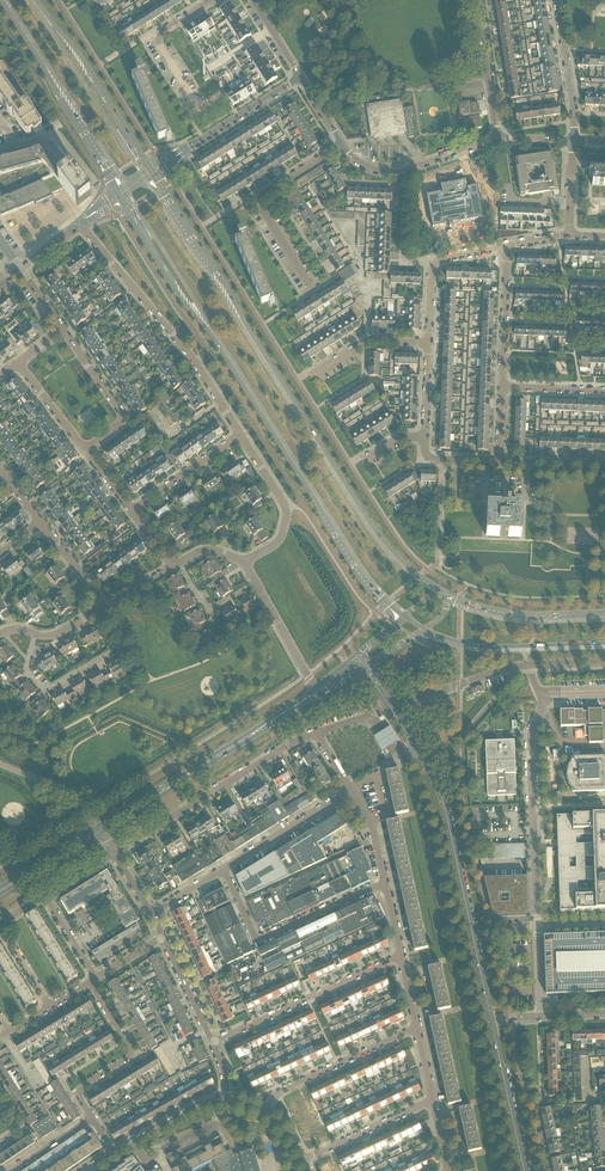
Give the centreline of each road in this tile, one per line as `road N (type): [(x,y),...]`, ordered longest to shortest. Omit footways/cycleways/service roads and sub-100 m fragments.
road 1 (secondary): [(443,595),(399,562),(366,521),(152,177)]
road 2 (secondary): [(121,198),(364,576),(404,617)]
road 3 (unclassified): [(540,1017),(530,749),(542,700),(527,665)]
road 4 (tertiary): [(492,1022),(447,812),(392,708)]
road 5 (residential): [(240,434),(193,359),(79,225)]
road 6 (secondary): [(100,830),(318,692)]
road 7 (residential): [(114,855),(315,735)]
road 8 (secondary): [(1,0),(117,191)]
road 9 (unclassified): [(385,885),(260,941),(224,871)]
road 10 (unclassified): [(313,294),(262,213),(260,196),(342,144)]
road 11 (residential): [(212,1043),(401,956)]
road 12 (secondary): [(148,171),(79,55),(35,0)]
road 13 (secondary): [(425,630),(482,647),(604,644)]
road 14 (residential): [(91,1120),(76,1092),(131,1049),(90,982)]
road 15 (residential): [(265,1112),(284,1089),(416,1029)]
road 16 (tertiary): [(342,144),(386,171),(498,138)]
road 17 (secondary): [(604,613),(519,617),(443,595)]
road 18 (residential): [(244,562),(279,540),(287,511),(240,434)]
road 19 (unclassified): [(430,344),(435,264),(509,246)]
road 20 (residential): [(84,450),(121,417),(62,330)]
road 21 (tertiary): [(525,1170),(492,1022)]
road 22 (unclassified): [(224,871),(351,791)]
road 23 (residential): [(318,692),(244,562)]
road 24 (residential): [(202,110),(161,35),(214,0)]
road 25 (unclassified): [(502,388),(509,246)]
road 26 (unclassified): [(392,708),(527,665)]
road 27 (unclassified): [(573,140),(555,0)]
road 28 (residential): [(306,1159),(433,1099)]
road 29 (tertiary): [(498,138),(477,0)]
road 30 (residential): [(107,653),(46,691),(26,669),(36,634)]
road 31 (tertiary): [(186,151),(300,78)]
road 32 (residential): [(132,512),(240,434)]
road 33 (tertiary): [(114,1155),(227,1102)]
road 34 (unclassified): [(317,371),(364,344),(430,344)]

